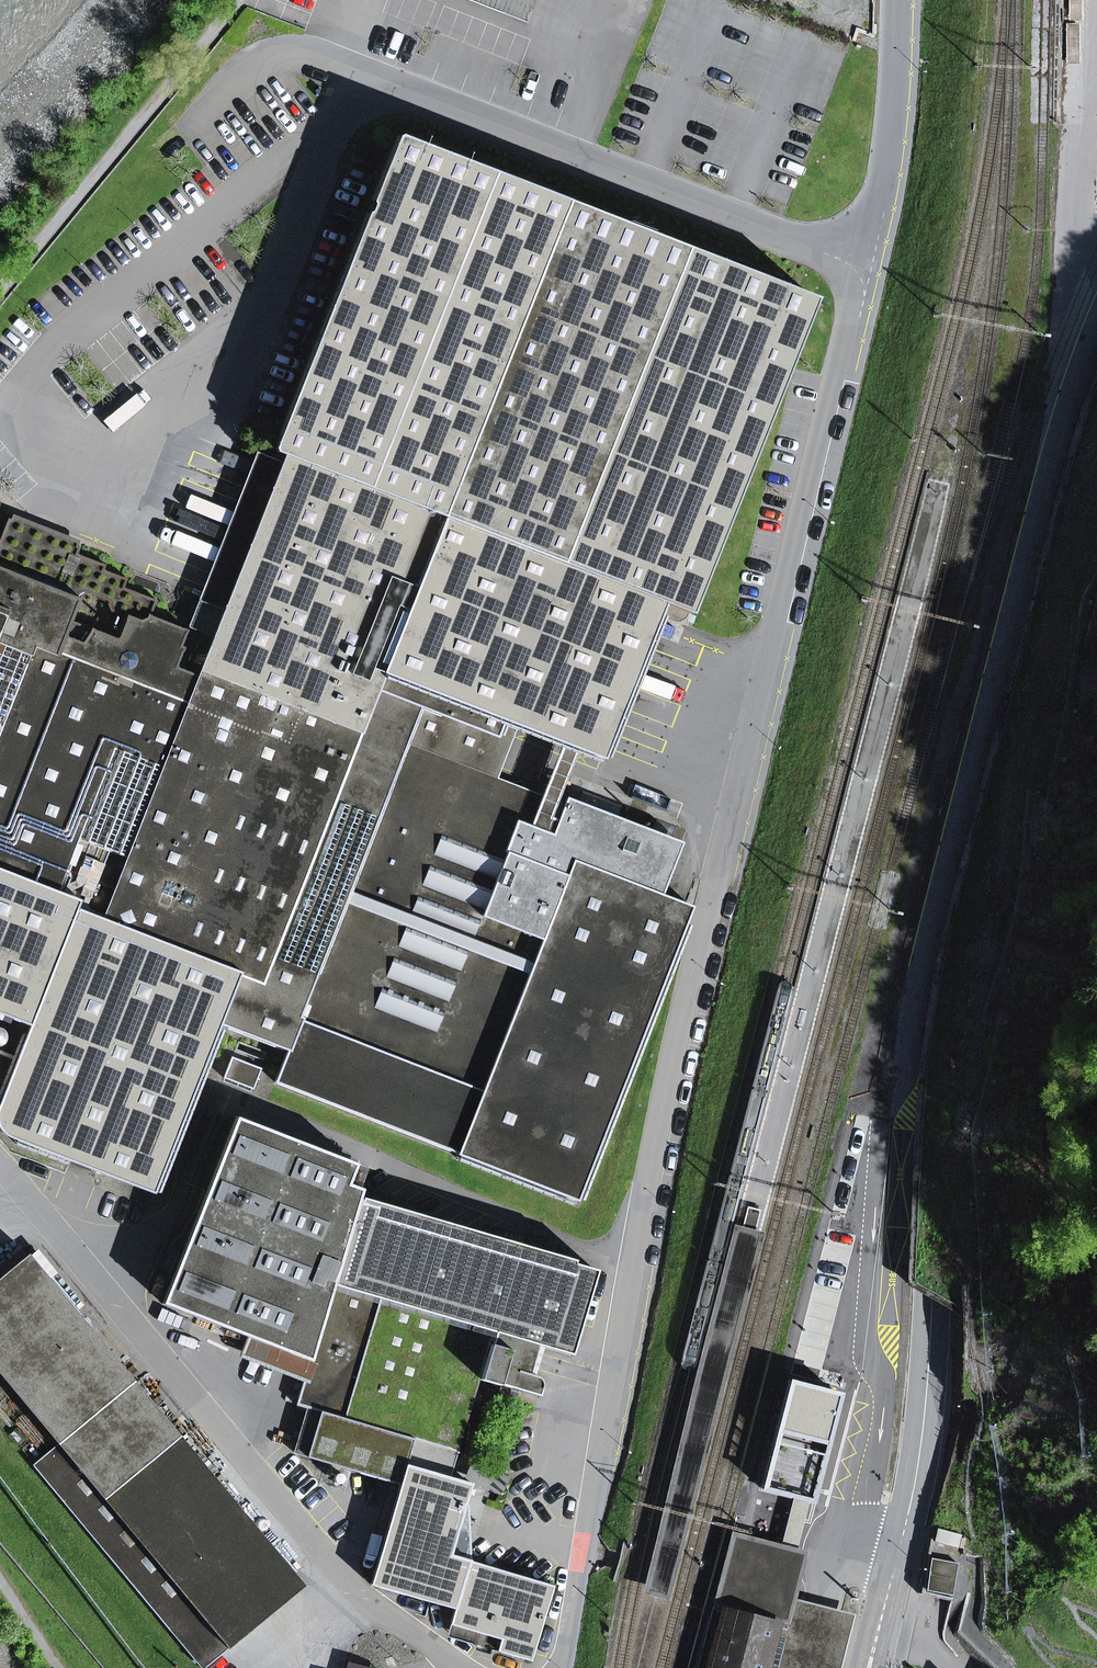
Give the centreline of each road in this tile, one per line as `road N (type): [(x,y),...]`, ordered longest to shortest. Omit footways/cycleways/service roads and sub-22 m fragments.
road 1 (unclassified): [(564,1667),(678,1054),(888,176),(901,0)]
road 2 (secondary): [(1096,435),(963,946),(938,1098),(915,1486),(867,1667)]
road 3 (unclassified): [(459,1667),(359,1596),(0,1164)]

